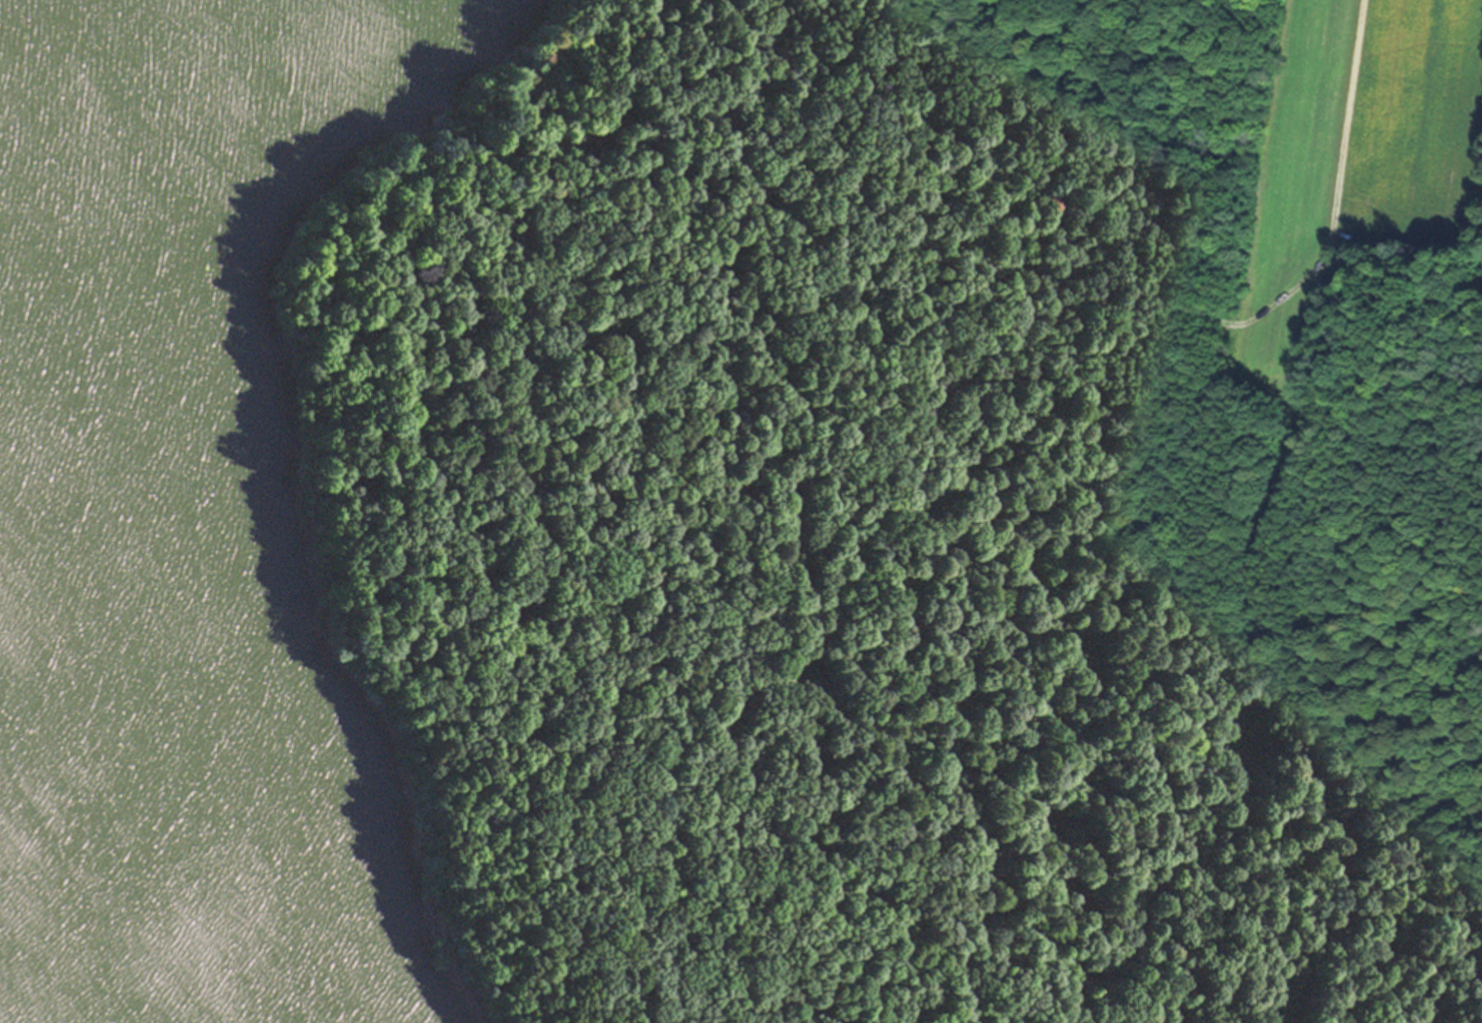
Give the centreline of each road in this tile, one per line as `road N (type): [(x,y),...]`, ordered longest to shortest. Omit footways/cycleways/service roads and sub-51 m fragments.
road 1 (track): [(1232,331),(1302,299),(1321,274),(1363,0)]

